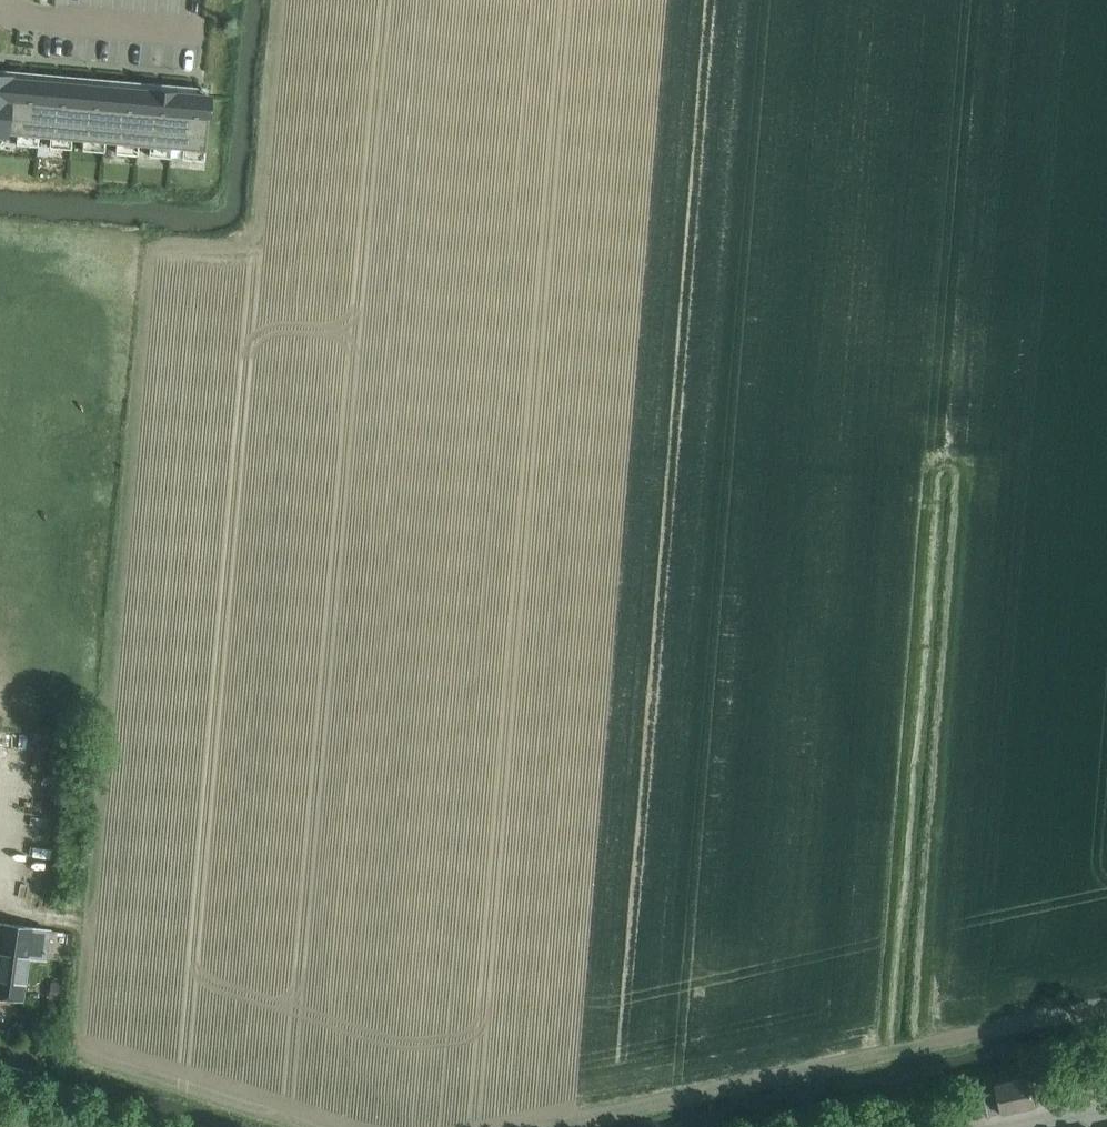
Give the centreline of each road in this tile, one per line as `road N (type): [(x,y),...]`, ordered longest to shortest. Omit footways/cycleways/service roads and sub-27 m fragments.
road 1 (residential): [(0,15),(209,34)]

